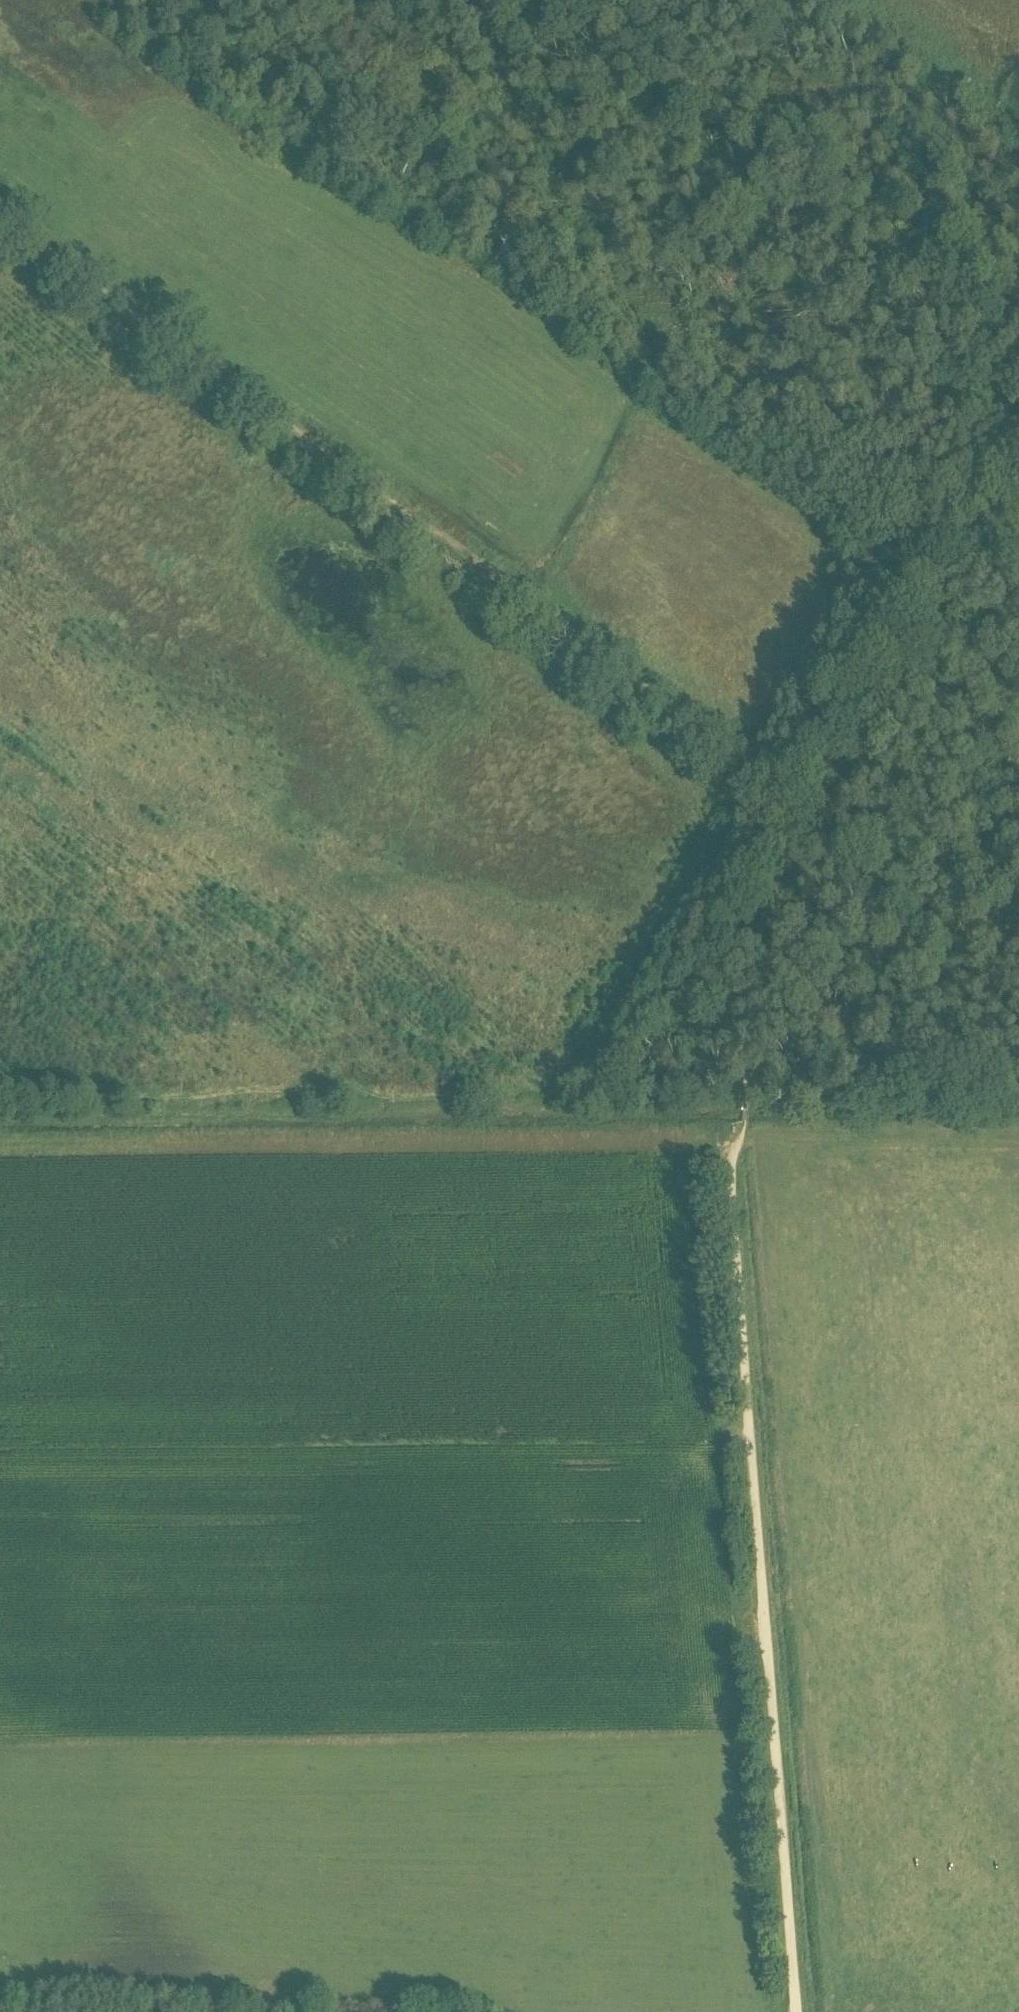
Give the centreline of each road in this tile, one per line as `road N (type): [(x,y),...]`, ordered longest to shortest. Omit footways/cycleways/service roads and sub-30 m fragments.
road 1 (track): [(801,2011),(727,1186),(734,1154)]

